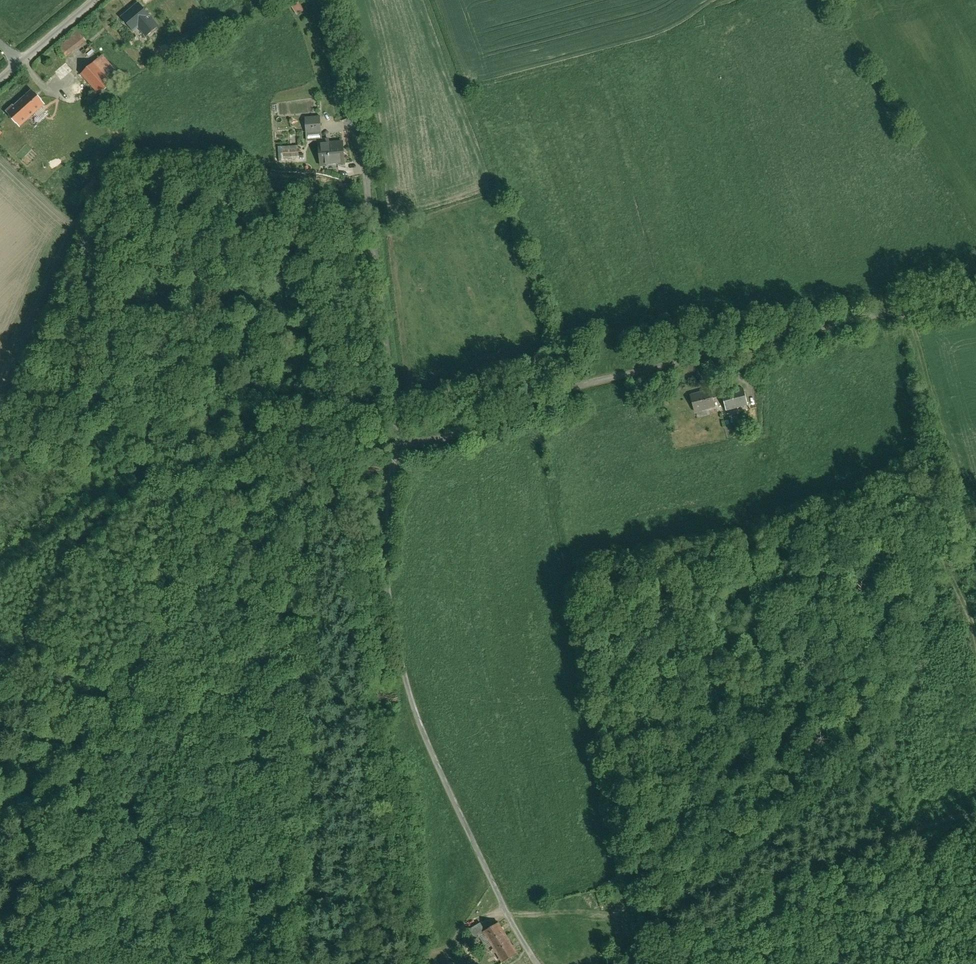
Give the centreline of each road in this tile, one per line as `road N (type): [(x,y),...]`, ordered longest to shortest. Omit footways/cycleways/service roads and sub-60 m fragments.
road 1 (unclassified): [(389,426),(975,296)]
road 2 (residential): [(389,426),(383,548),(406,676),(439,770),(543,963)]
road 3 (residential): [(325,0),(355,126),(389,426)]
road 4 (track): [(975,807),(781,862),(654,963)]

